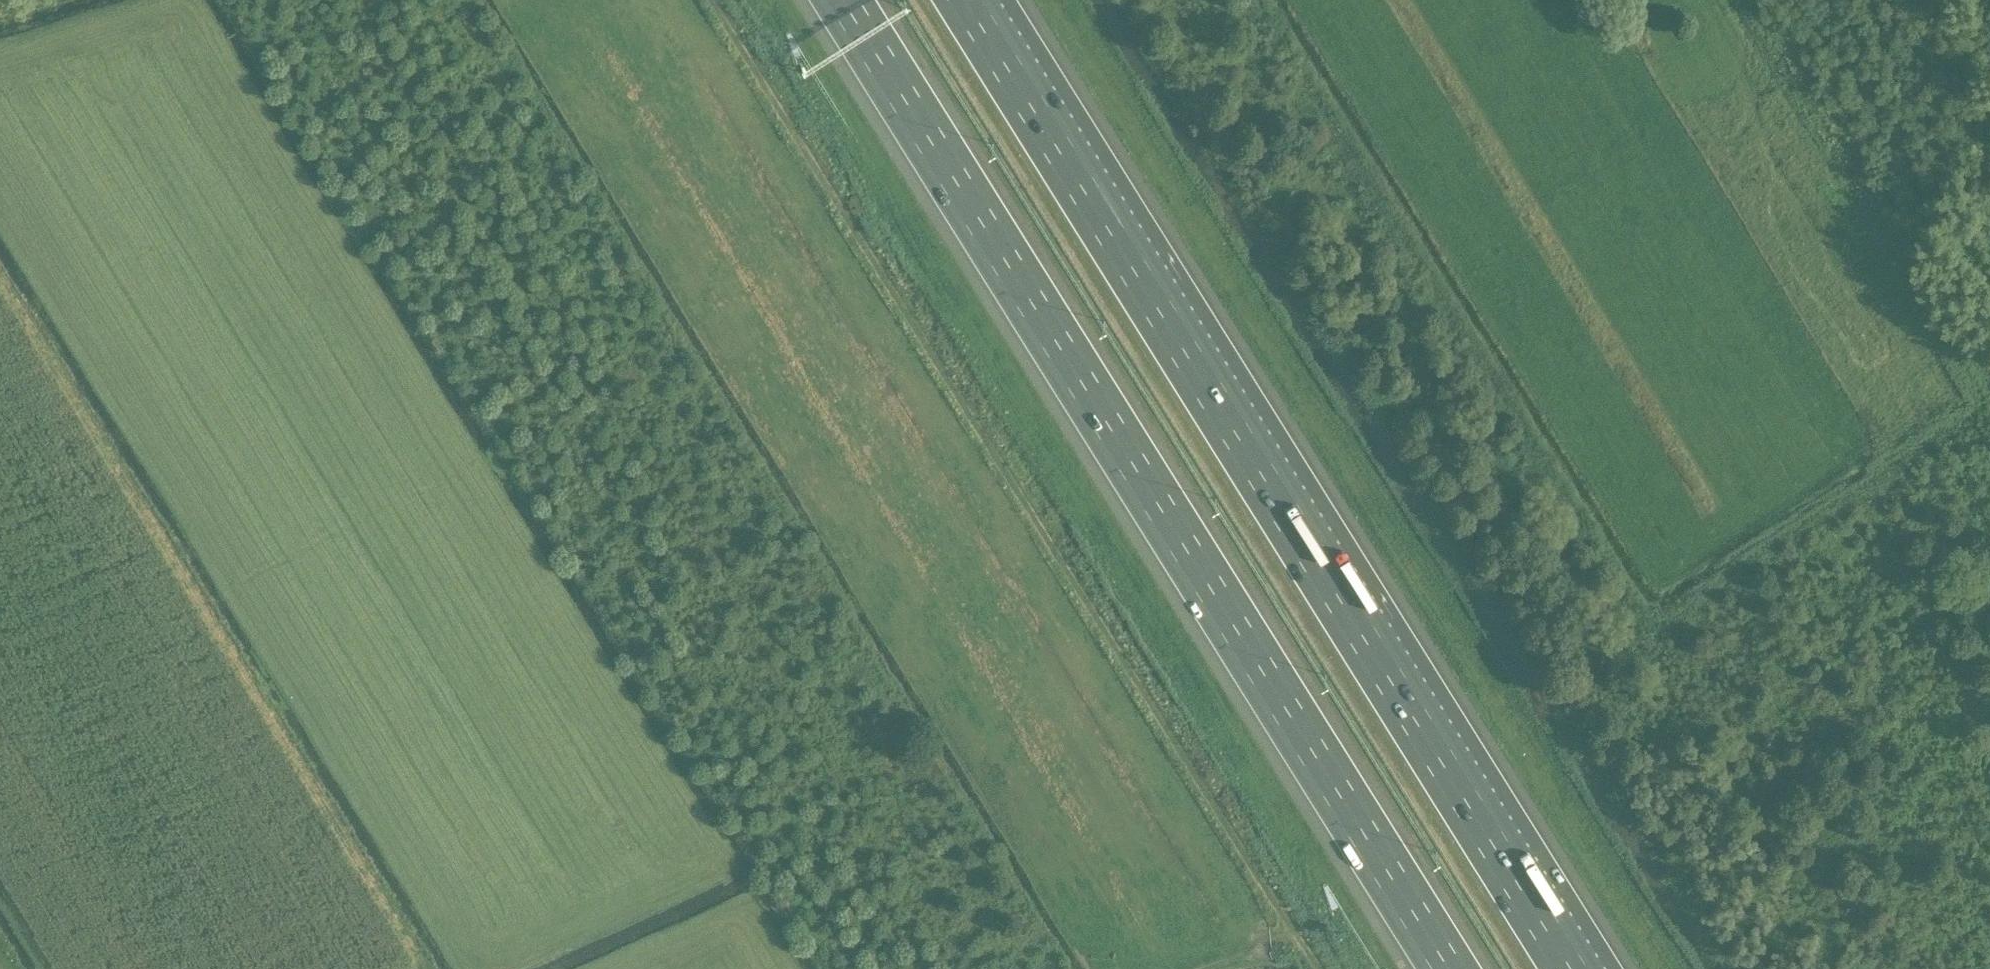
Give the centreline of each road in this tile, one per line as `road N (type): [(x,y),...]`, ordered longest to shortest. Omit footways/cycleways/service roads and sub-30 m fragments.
road 1 (motorway): [(1573,968),(966,0)]
road 2 (track): [(1318,968),(711,0)]
road 3 (motorway): [(843,0),(1449,968)]

